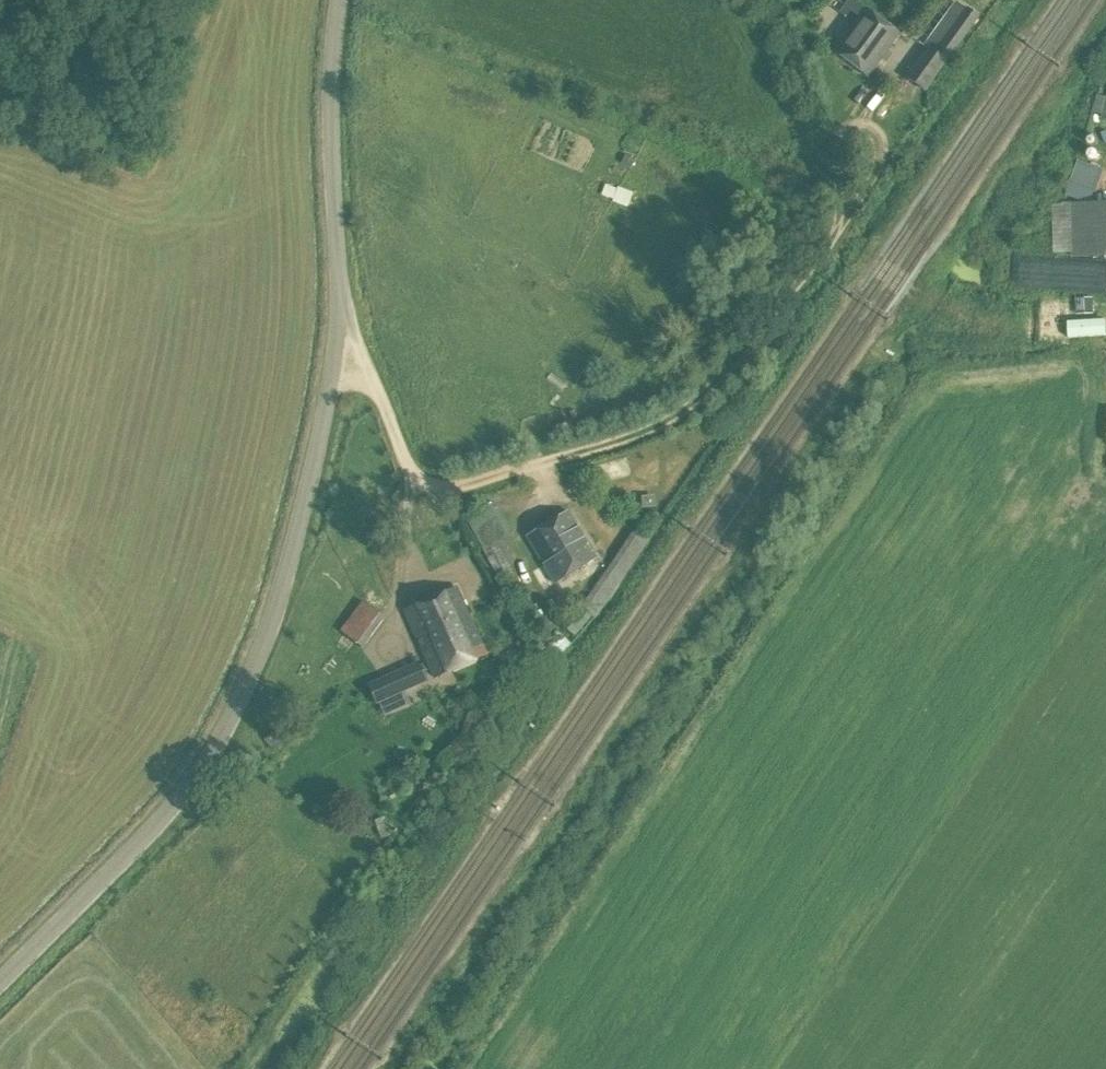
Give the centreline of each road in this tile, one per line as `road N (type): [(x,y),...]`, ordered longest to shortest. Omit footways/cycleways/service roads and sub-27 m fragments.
road 1 (unclassified): [(0,978),(158,818),(218,745),(255,667),(295,544),(337,361),(329,140),(345,0)]
road 2 (track): [(879,163),(697,398),(553,460),(414,486),(373,372),(337,361)]
road 3 (track): [(839,225),(836,152),(847,129),(869,127),(878,136),(879,163)]

